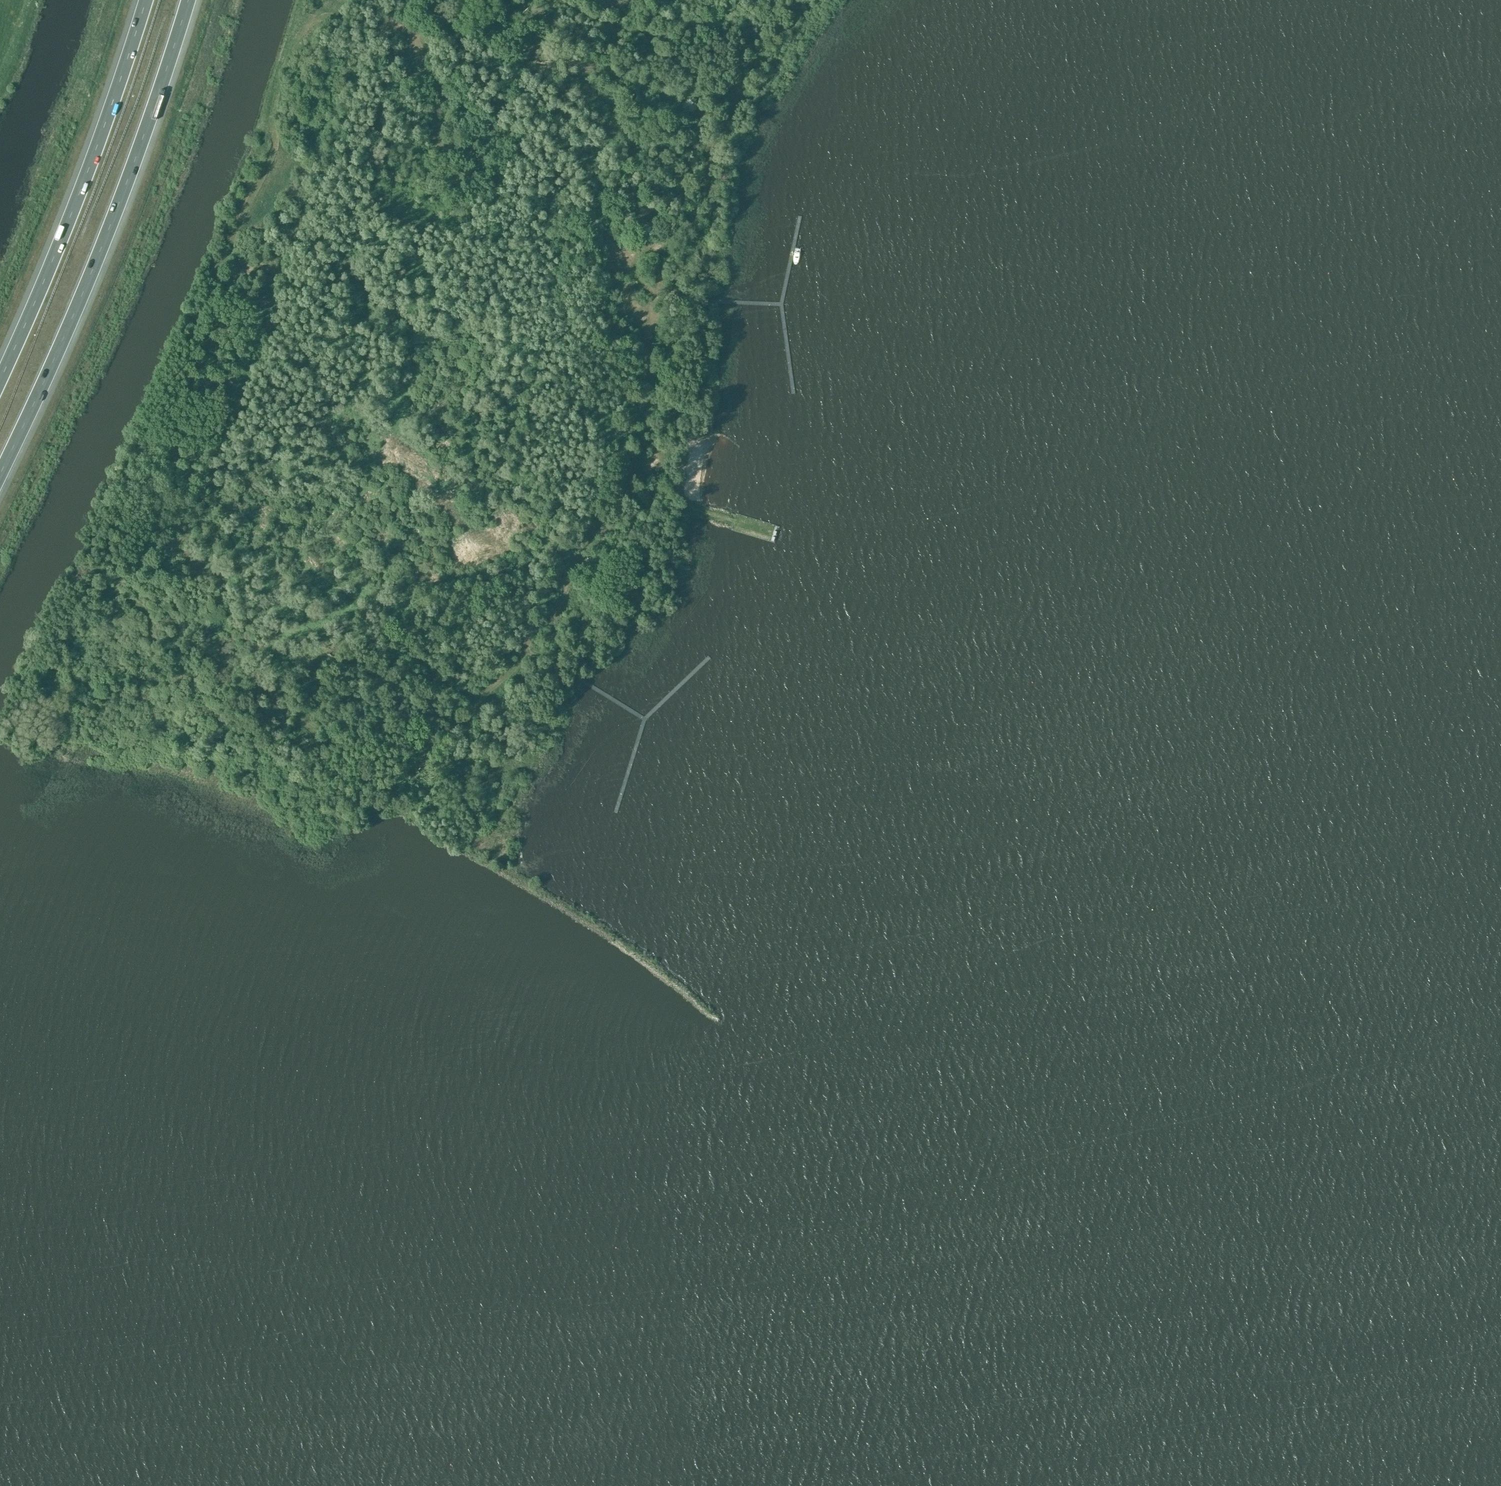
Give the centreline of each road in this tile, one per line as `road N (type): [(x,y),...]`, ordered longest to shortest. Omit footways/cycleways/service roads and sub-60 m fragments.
road 1 (motorway): [(0,472),(117,208),(187,0)]
road 2 (motorway): [(146,0),(78,195),(0,380)]

